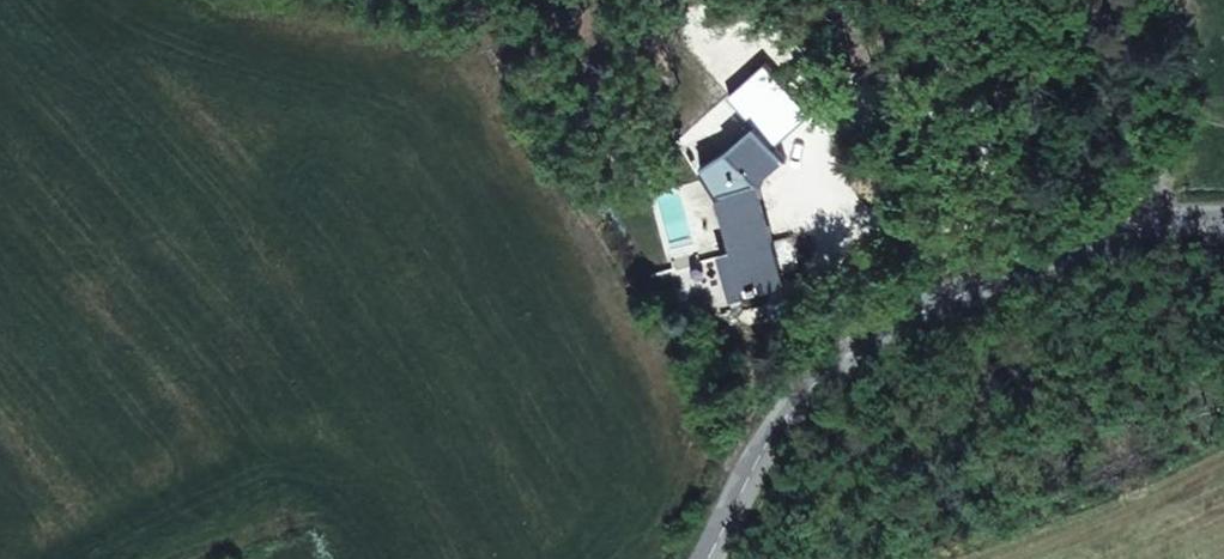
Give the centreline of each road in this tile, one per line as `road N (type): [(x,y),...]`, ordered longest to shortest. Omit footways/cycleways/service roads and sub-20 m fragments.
road 1 (unclassified): [(708,558),(786,371),(927,281),(1076,227),(1223,215)]

